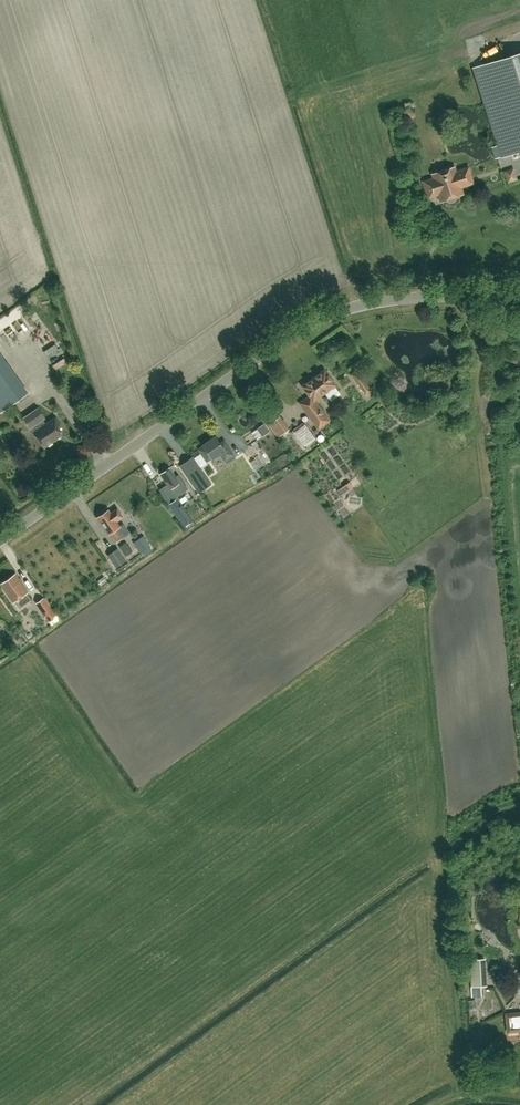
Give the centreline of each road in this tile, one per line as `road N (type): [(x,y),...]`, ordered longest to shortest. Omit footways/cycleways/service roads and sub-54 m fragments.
road 1 (unclassified): [(0,541),(310,324),(384,300),(519,292)]

